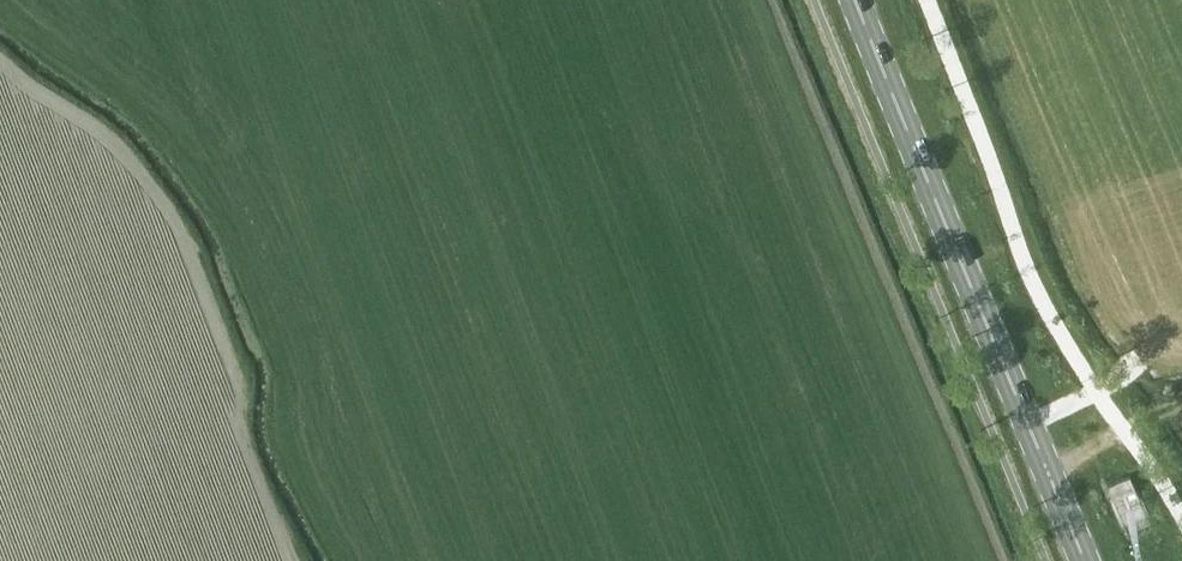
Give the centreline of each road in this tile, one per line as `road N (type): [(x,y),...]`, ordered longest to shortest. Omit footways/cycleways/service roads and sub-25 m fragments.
road 1 (primary): [(1085,560),(863,0)]

